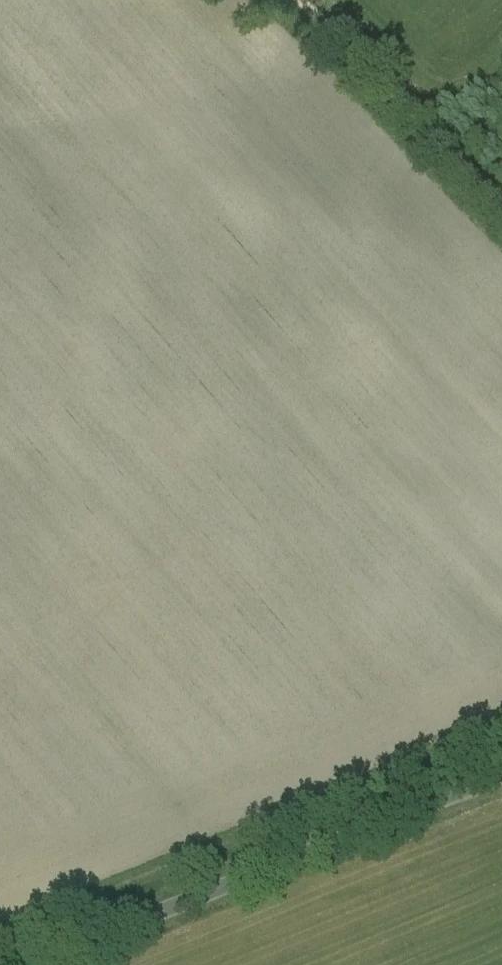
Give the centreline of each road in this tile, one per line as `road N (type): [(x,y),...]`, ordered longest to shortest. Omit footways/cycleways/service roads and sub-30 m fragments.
road 1 (unclassified): [(25,964),(501,774)]
road 2 (track): [(501,206),(299,0)]

